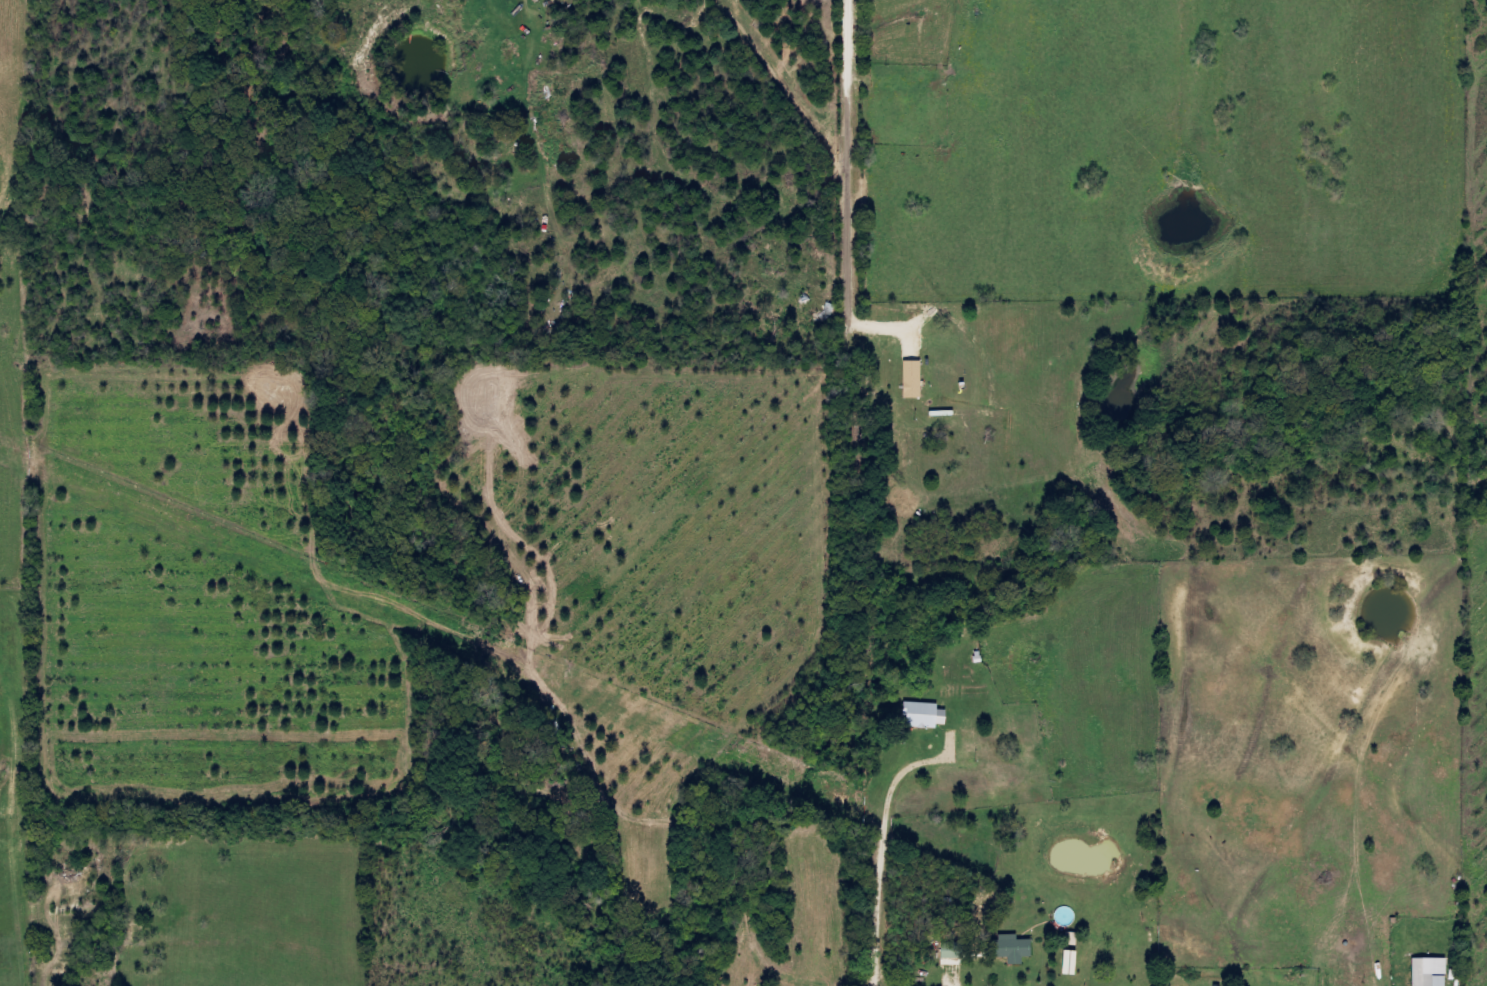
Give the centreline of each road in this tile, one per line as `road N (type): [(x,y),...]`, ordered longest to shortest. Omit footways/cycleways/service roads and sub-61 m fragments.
road 1 (residential): [(845,0),(837,329),(850,932)]

